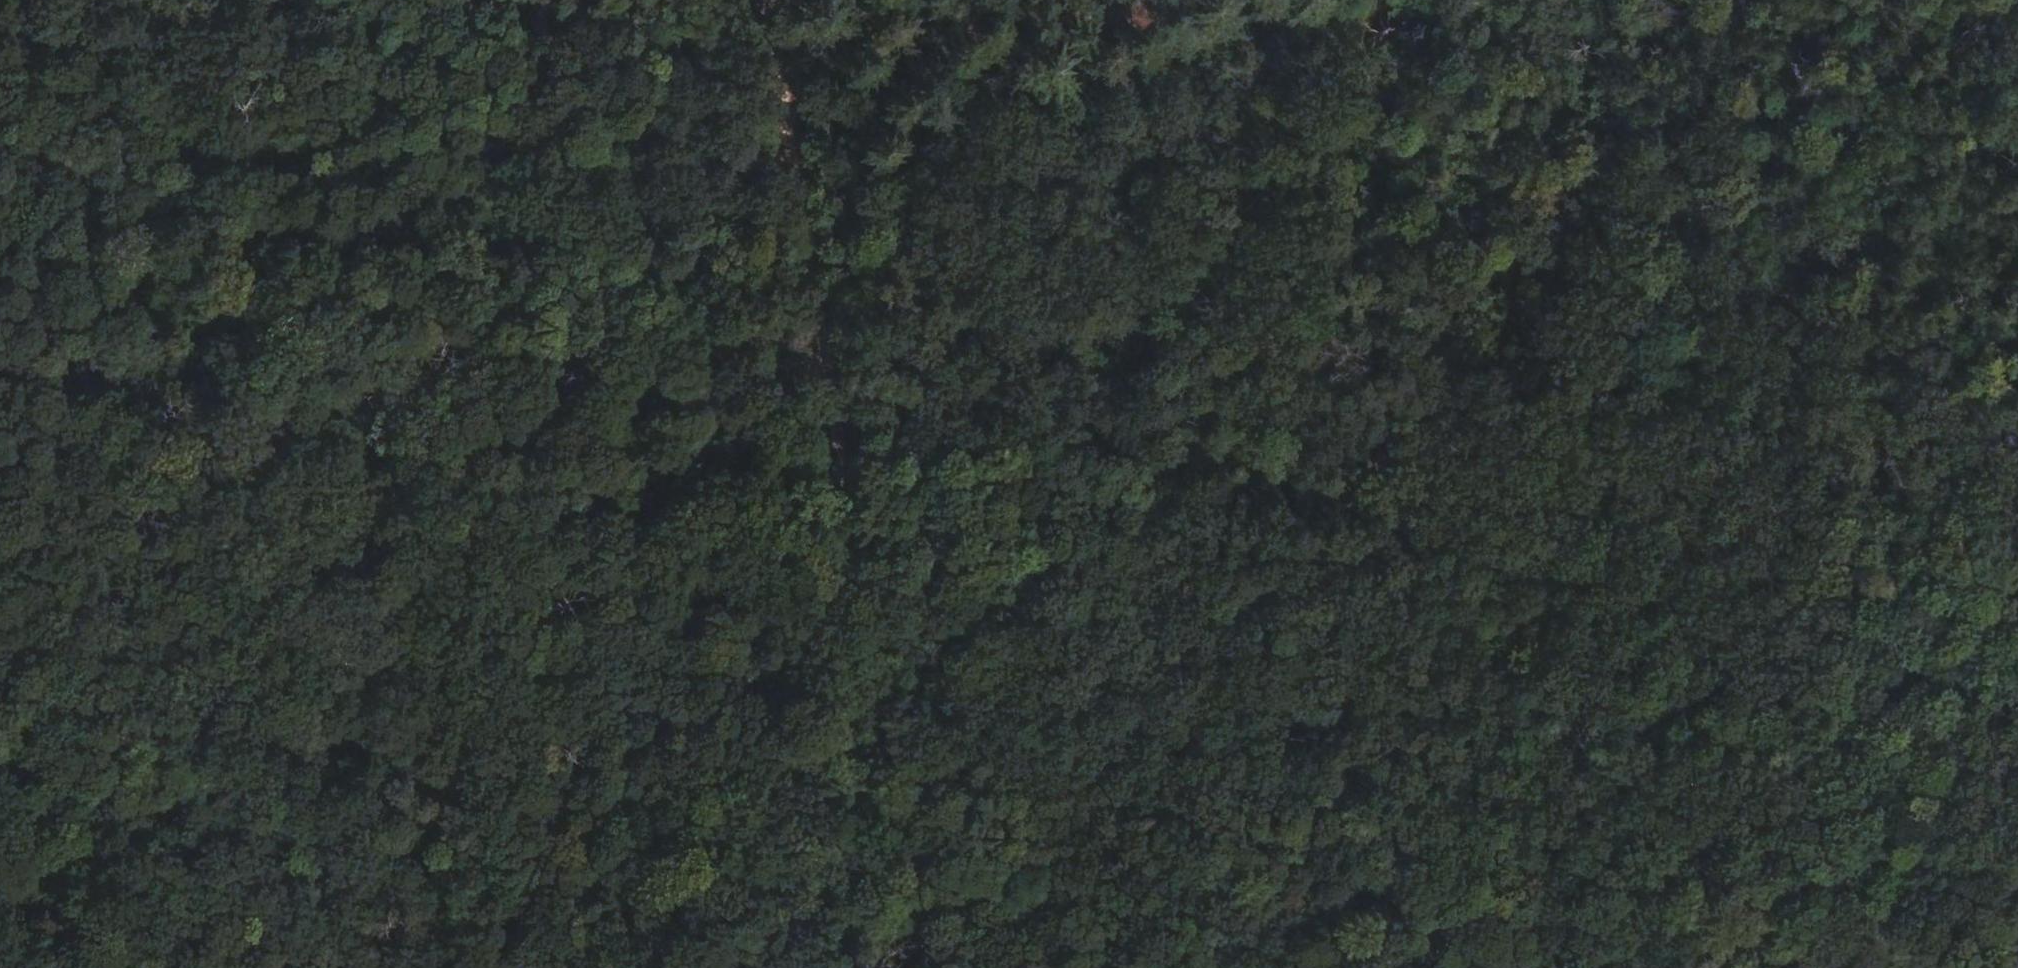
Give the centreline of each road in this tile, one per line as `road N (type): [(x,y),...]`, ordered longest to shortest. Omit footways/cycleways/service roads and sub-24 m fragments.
road 1 (track): [(764,0),(924,967)]

